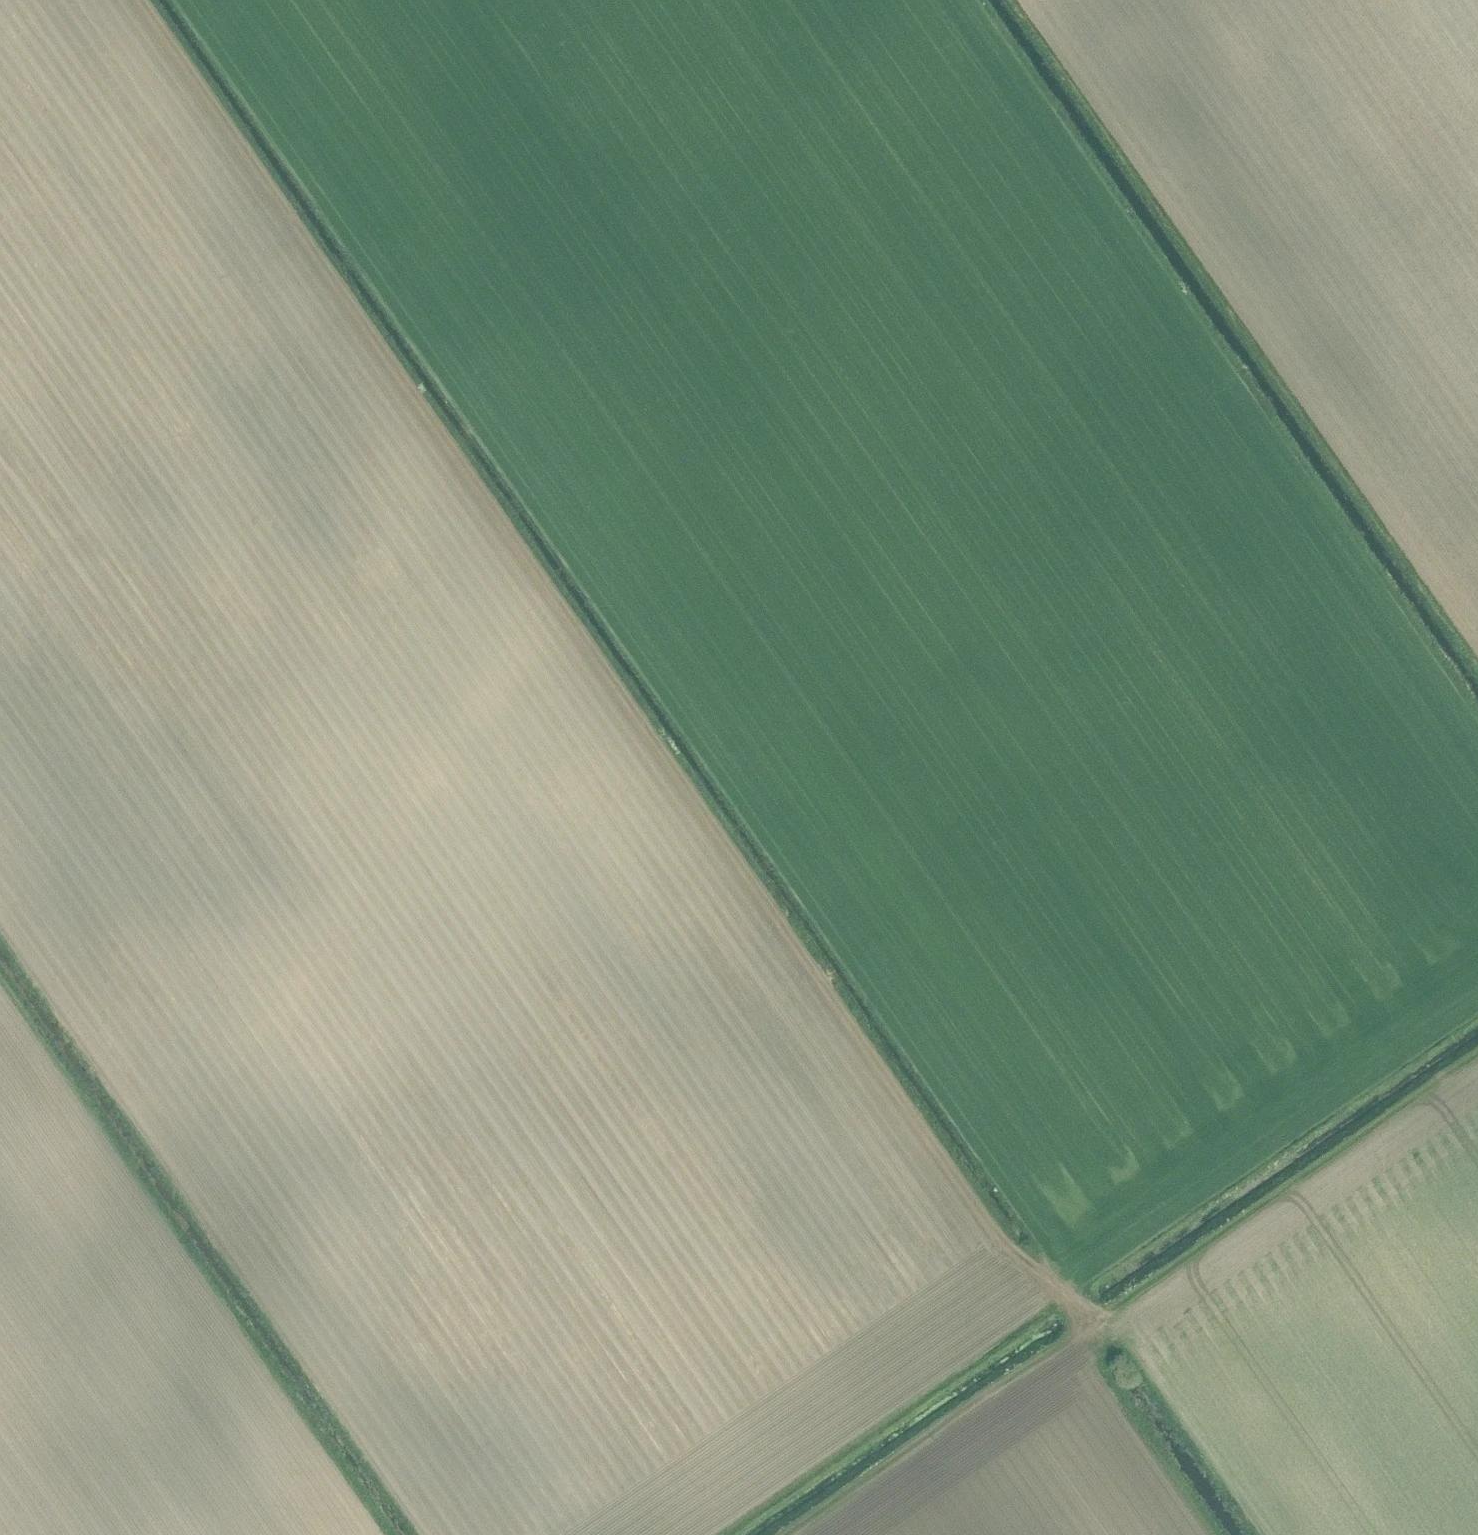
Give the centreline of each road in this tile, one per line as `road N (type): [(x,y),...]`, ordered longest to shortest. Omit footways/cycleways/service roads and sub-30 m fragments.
road 1 (track): [(1081,1336),(1005,1242),(132,0)]
road 2 (track): [(792,1534),(1477,1060)]

